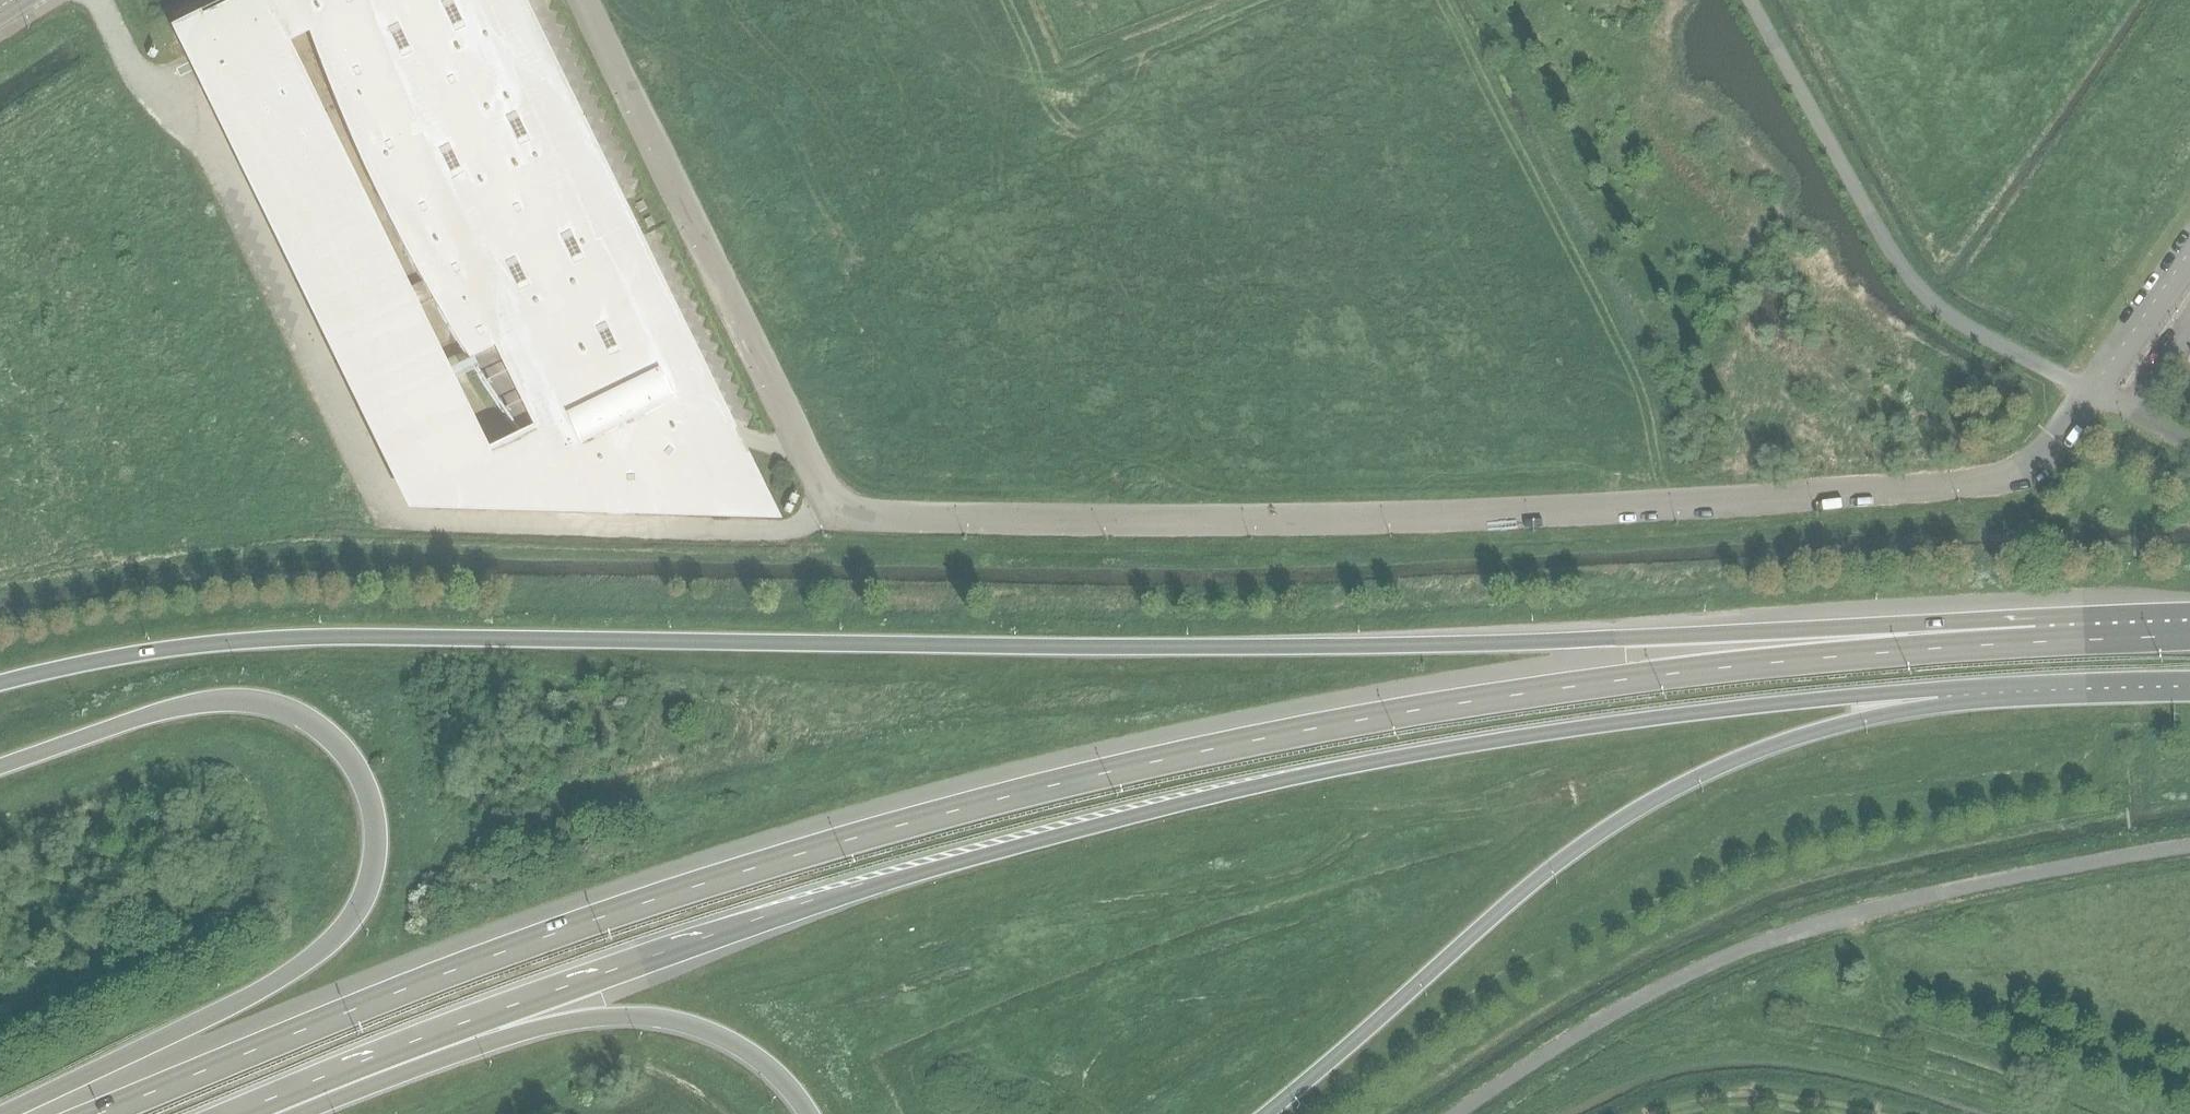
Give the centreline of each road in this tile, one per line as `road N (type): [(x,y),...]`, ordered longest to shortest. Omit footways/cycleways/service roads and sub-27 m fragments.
road 1 (trunk): [(2036,644),(1850,628),(1317,649),(372,638),(154,653),(0,689)]
road 2 (trunk): [(2036,644),(1547,689),(1283,735),(1056,786),(802,854),(547,938),(102,1113)]
road 3 (unclassified): [(585,0),(826,485),(841,505),(871,518),(1656,514),(2019,484),(2091,392)]
road 4 (trunk): [(236,1113),(463,1025),(820,901),(1056,834),(1288,779),(1559,732),(1945,687)]
road 5 (trunk): [(0,771),(176,712),(260,708),(302,722),(334,748),(360,784),(372,839),(358,907),(311,965),(22,1113)]
road 6 (trunk): [(1274,1113),(1495,918),(1616,825),(1733,765),(1945,687)]
road 7 (unclassified): [(2189,847),(1955,891),(1740,953),(1594,1024),(1459,1113)]
road 8 (trunk): [(236,1113),(590,1018),(679,1022),(742,1049),(781,1082),(802,1113)]
road 9 (unclassified): [(2091,392),(1955,322),(1914,284),(1753,0)]
road 10 (trunk): [(1945,687),(2189,679)]
road 11 (unclassified): [(2091,392),(2189,253)]
road 12 (trunk): [(2189,636),(2036,644)]

